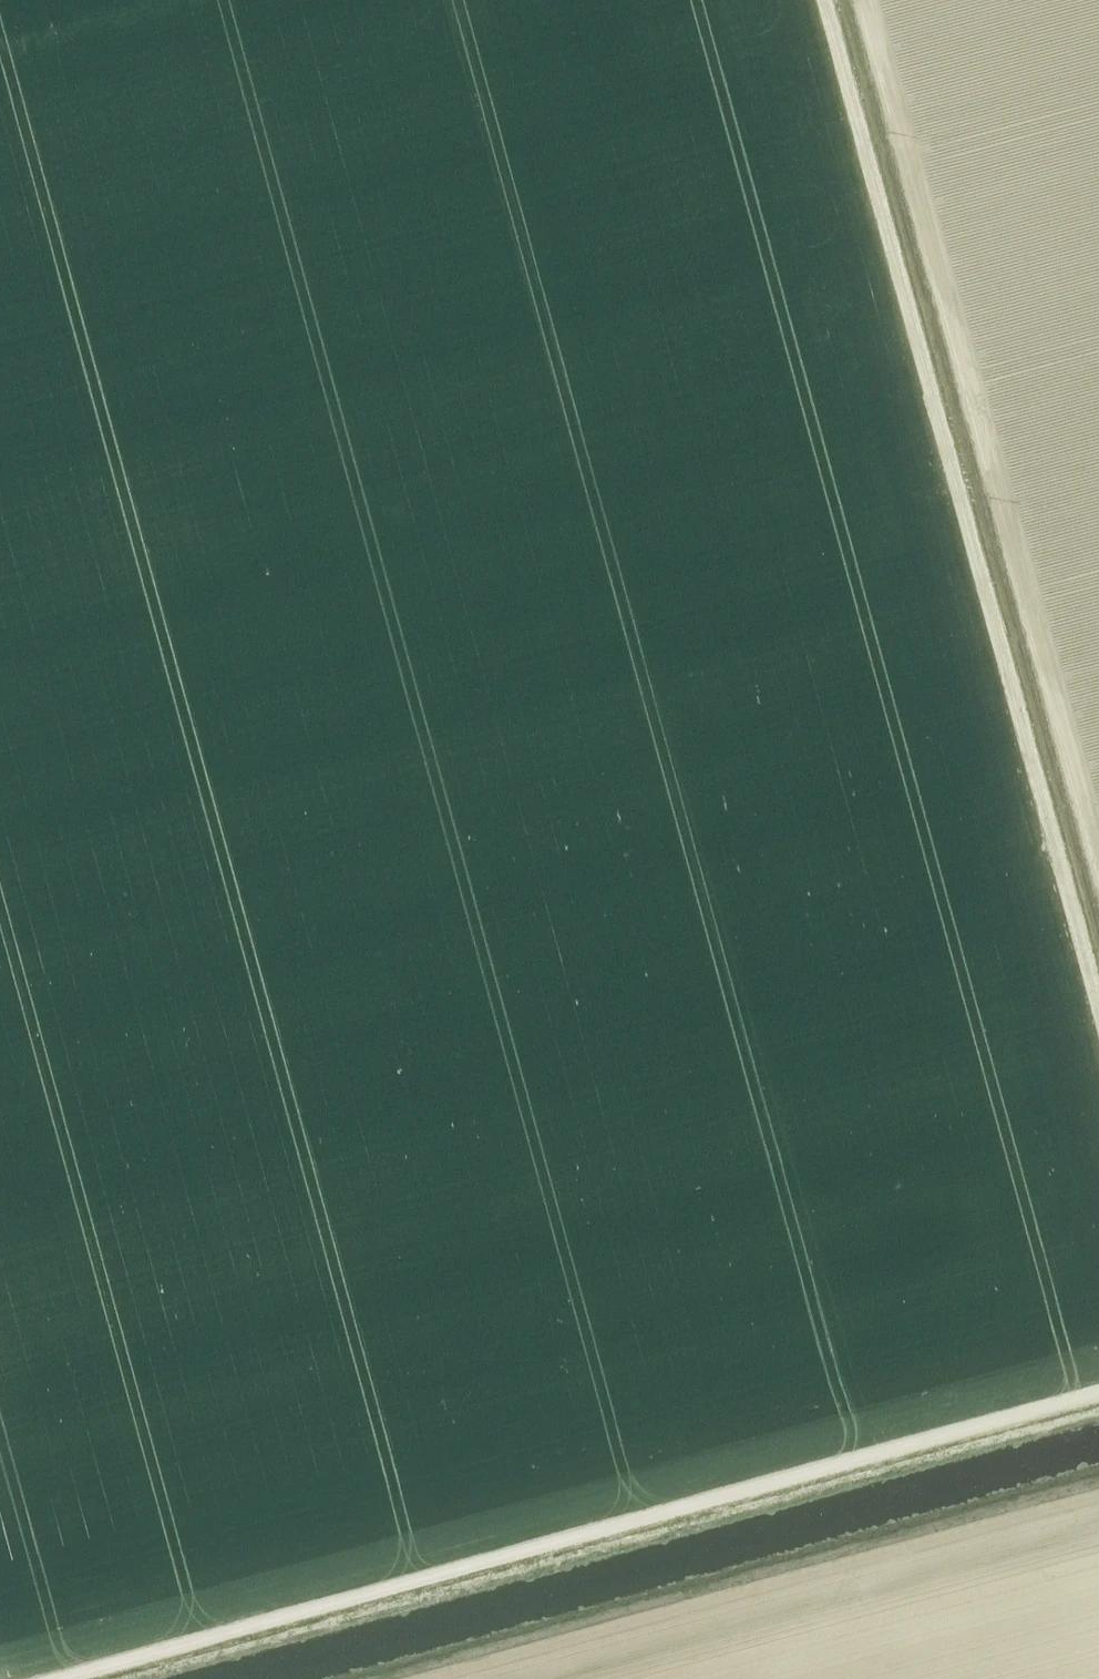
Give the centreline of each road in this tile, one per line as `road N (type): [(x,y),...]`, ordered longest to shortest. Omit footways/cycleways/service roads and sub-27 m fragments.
road 1 (track): [(1098,1390),(54,1678)]

